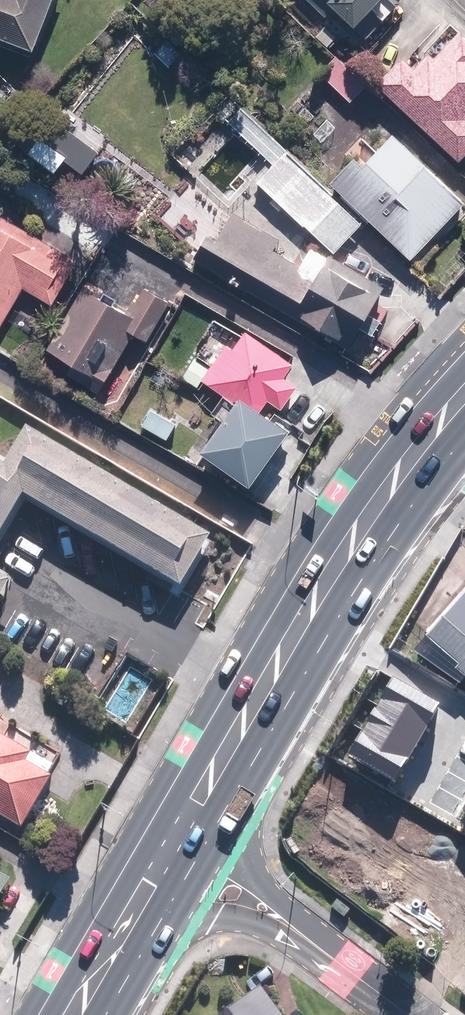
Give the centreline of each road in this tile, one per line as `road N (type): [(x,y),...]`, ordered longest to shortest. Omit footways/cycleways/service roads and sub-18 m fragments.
road 1 (primary): [(219,795),(403,486),(464,410)]
road 2 (residential): [(219,795),(284,927)]
road 3 (residential): [(402,1014),(284,927)]
road 4 (primary): [(149,918),(219,795)]
road 5 (residential): [(284,927),(209,915),(149,918)]

